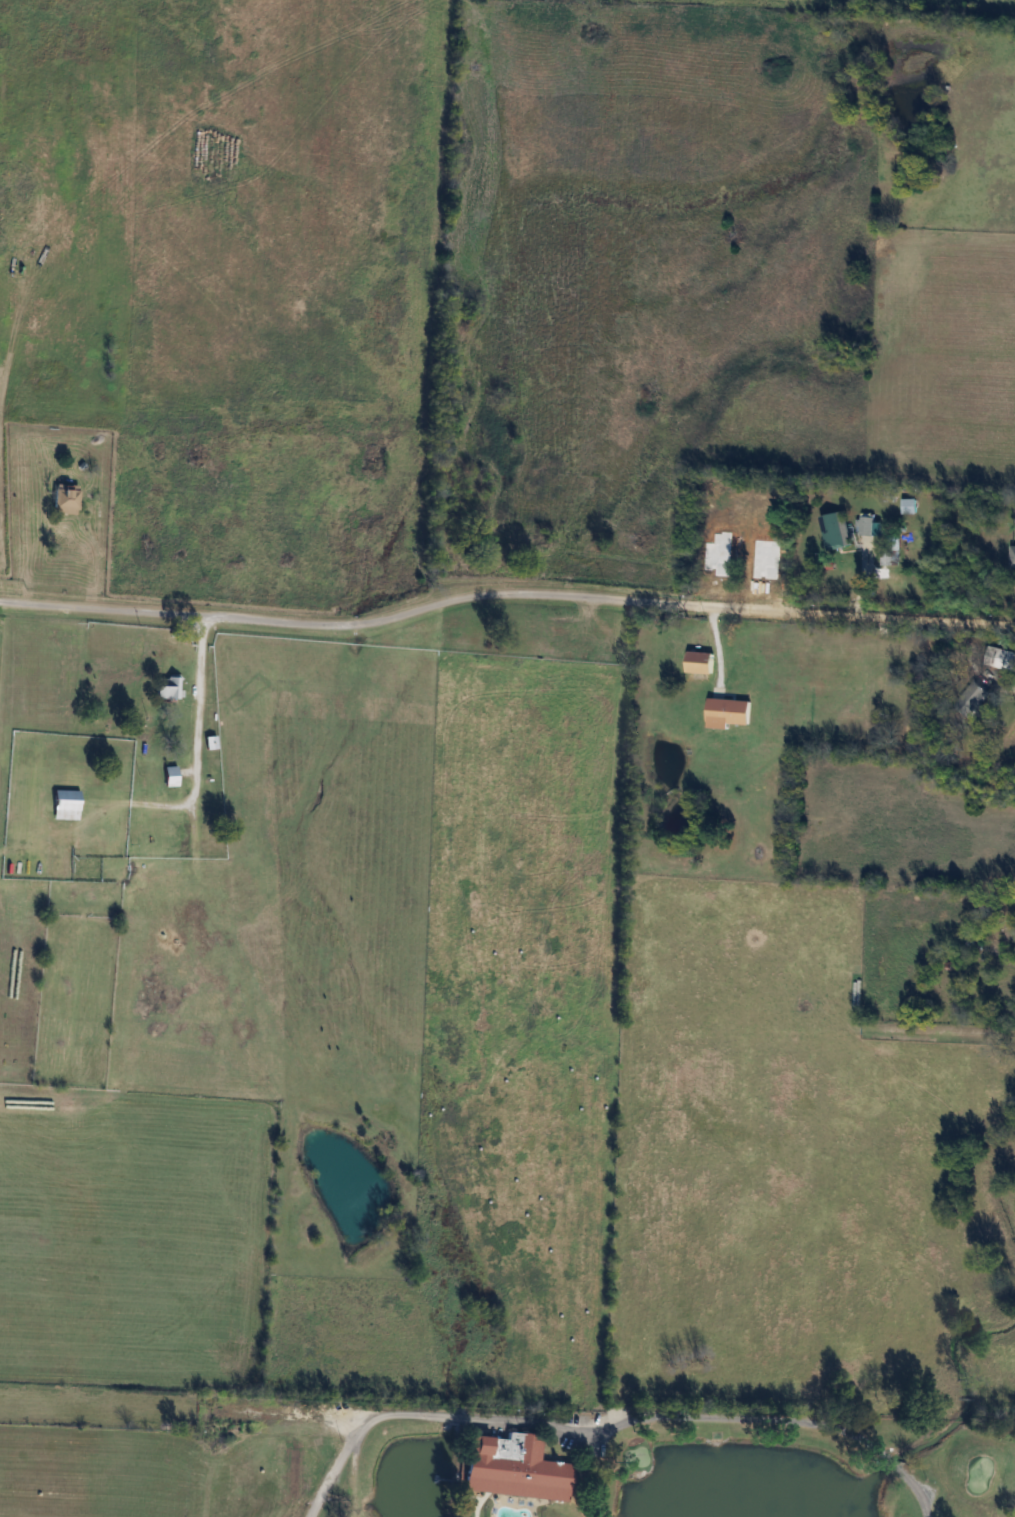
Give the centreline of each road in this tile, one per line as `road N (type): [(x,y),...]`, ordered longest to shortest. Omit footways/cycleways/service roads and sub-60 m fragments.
road 1 (residential): [(1014,626),(524,594),(315,624),(0,602)]
road 2 (residential): [(357,1432),(392,1415),(531,1422),(581,1435),(637,1420),(821,1424),(860,1438),(897,1465),(926,1516)]

